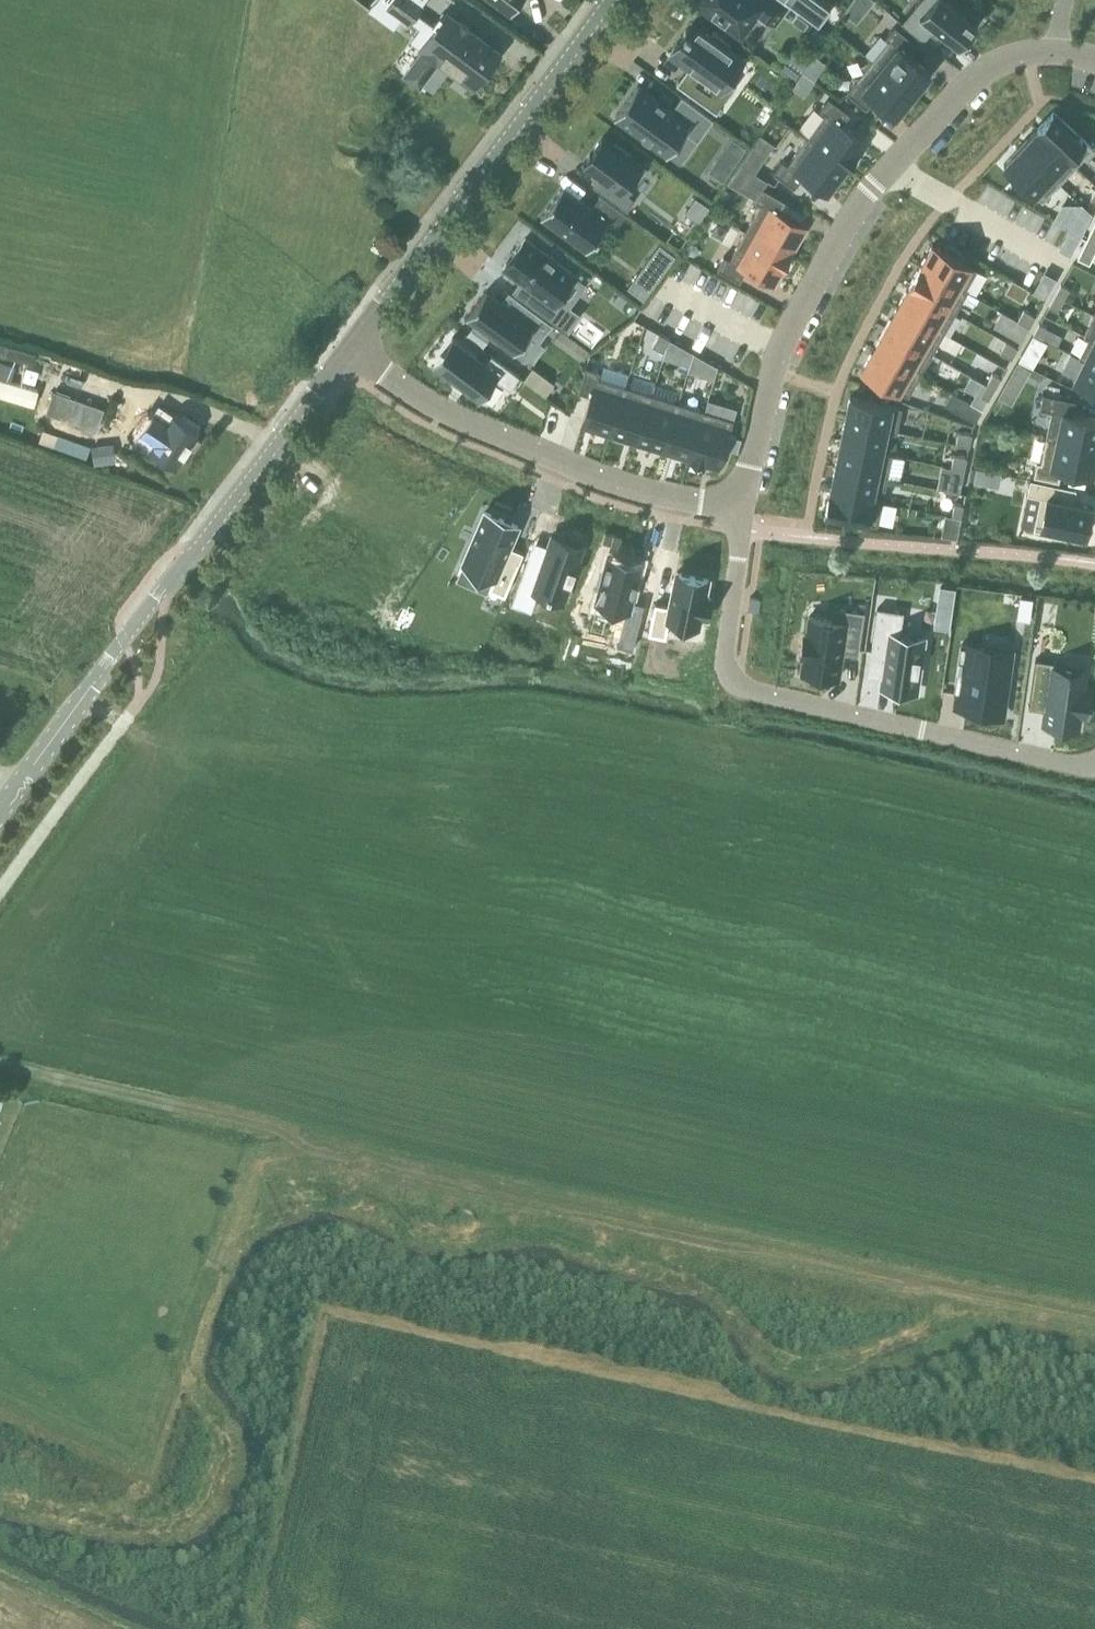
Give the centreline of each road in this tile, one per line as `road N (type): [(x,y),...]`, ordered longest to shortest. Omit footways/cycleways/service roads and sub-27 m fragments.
road 1 (track): [(1094,1308),(303,1140),(0,1064)]
road 2 (residential): [(1058,50),(1001,60),(977,79),(893,166),(835,242),(803,298),(767,394),(743,528)]
road 3 (tertiary): [(0,811),(350,348)]
road 4 (residential): [(743,528),(725,650),(732,676),(801,705),(1094,761)]
road 5 (residential): [(350,348),(452,415),(608,480),(706,503),(743,528)]
road 6 (tertiary): [(350,348),(607,0)]

